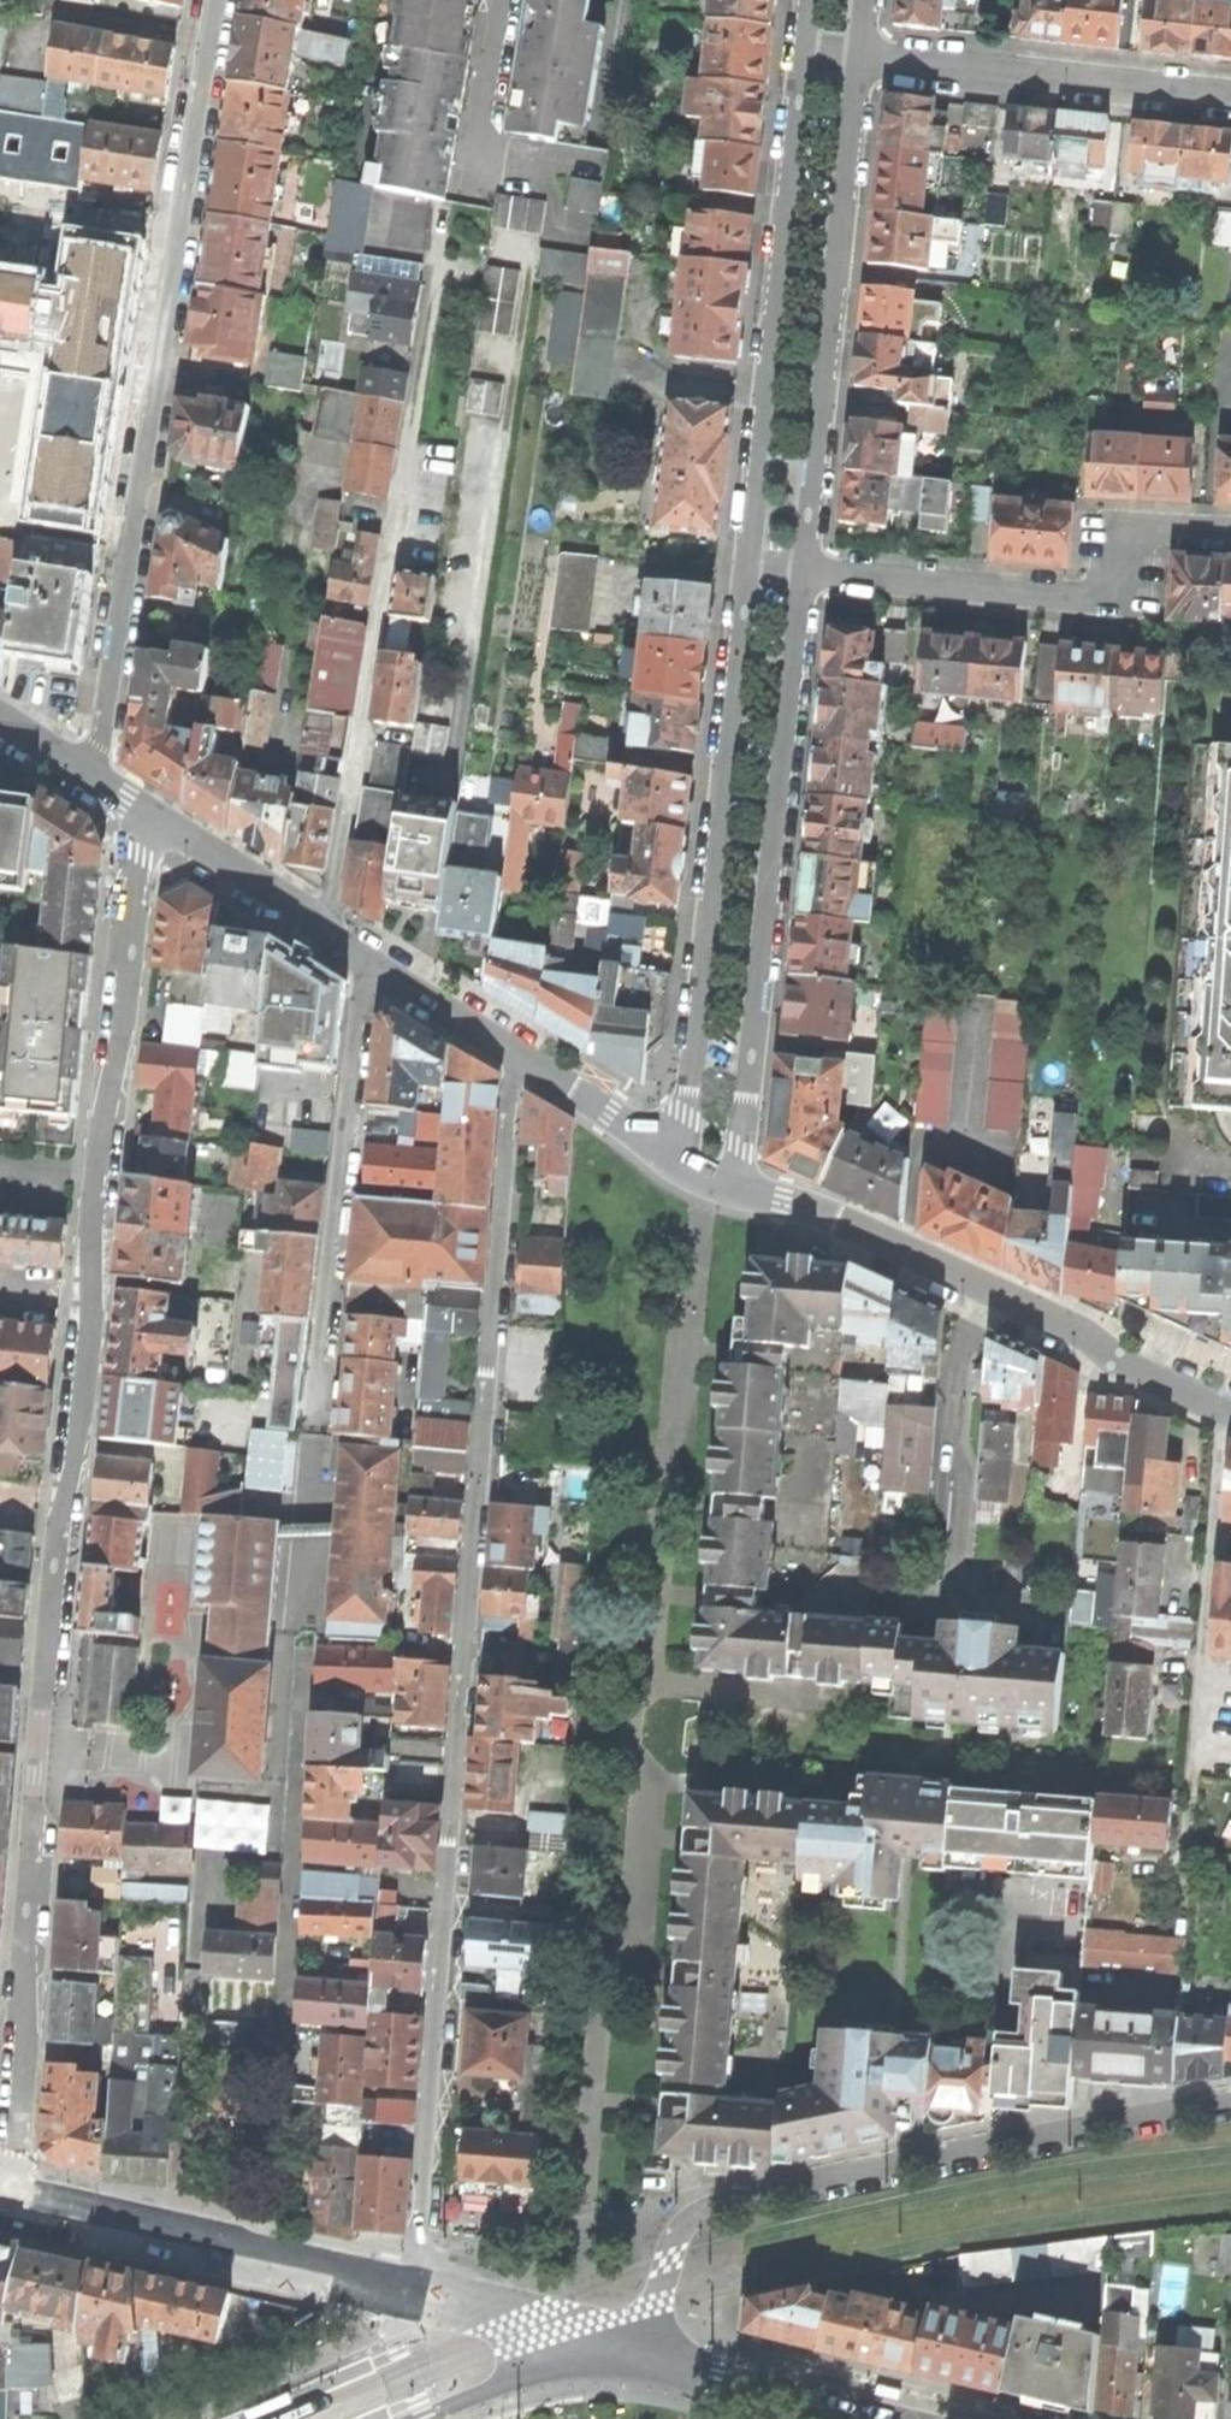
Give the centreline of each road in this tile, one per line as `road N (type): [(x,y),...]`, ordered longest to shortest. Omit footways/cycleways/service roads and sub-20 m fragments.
road 1 (residential): [(144,812),(121,1039),(95,1179),(85,1383),(53,1567),(24,1929),(20,2113),(6,2205)]
road 2 (residential): [(413,2299),(514,1054)]
road 3 (residential): [(97,783),(218,0)]
road 4 (residential): [(611,2354),(647,2325),(677,2236),(706,2209),(1230,2099)]
road 5 (residential): [(326,934),(432,275)]
road 6 (residential): [(268,2267),(307,1644)]
road 7 (residential): [(732,1185),(809,573)]
road 8 (residential): [(745,567),(678,1163)]
road 9 (tertiary): [(1230,1414),(1116,1359),(1041,1311),(835,1216),(732,1185)]
road 10 (residential): [(803,49),(745,567)]
road 11 (residential): [(809,573),(862,56)]
road 12 (residential): [(364,959),(312,1434)]
road 13 (residential): [(1230,533),(1151,531),(1125,549),(1113,579),(1091,596),(809,573)]
road 14 (residential): [(862,56),(1230,97)]
road 15 (secondary): [(268,2267),(6,2205)]
road 16 (secondary): [(611,2354),(838,2418)]
road 17 (tertiary): [(326,934),(144,812)]
road 18 (secondary): [(611,2354),(519,2320),(413,2299)]
road 19 (tertiary): [(678,1163),(514,1054)]
road 20 (residential): [(500,0),(470,189)]
road 21 (tertiary): [(514,1054),(364,959)]
road 22 (tertiary): [(456,2418),(611,2354)]
road 23 (secondary): [(413,2299),(268,2267)]

